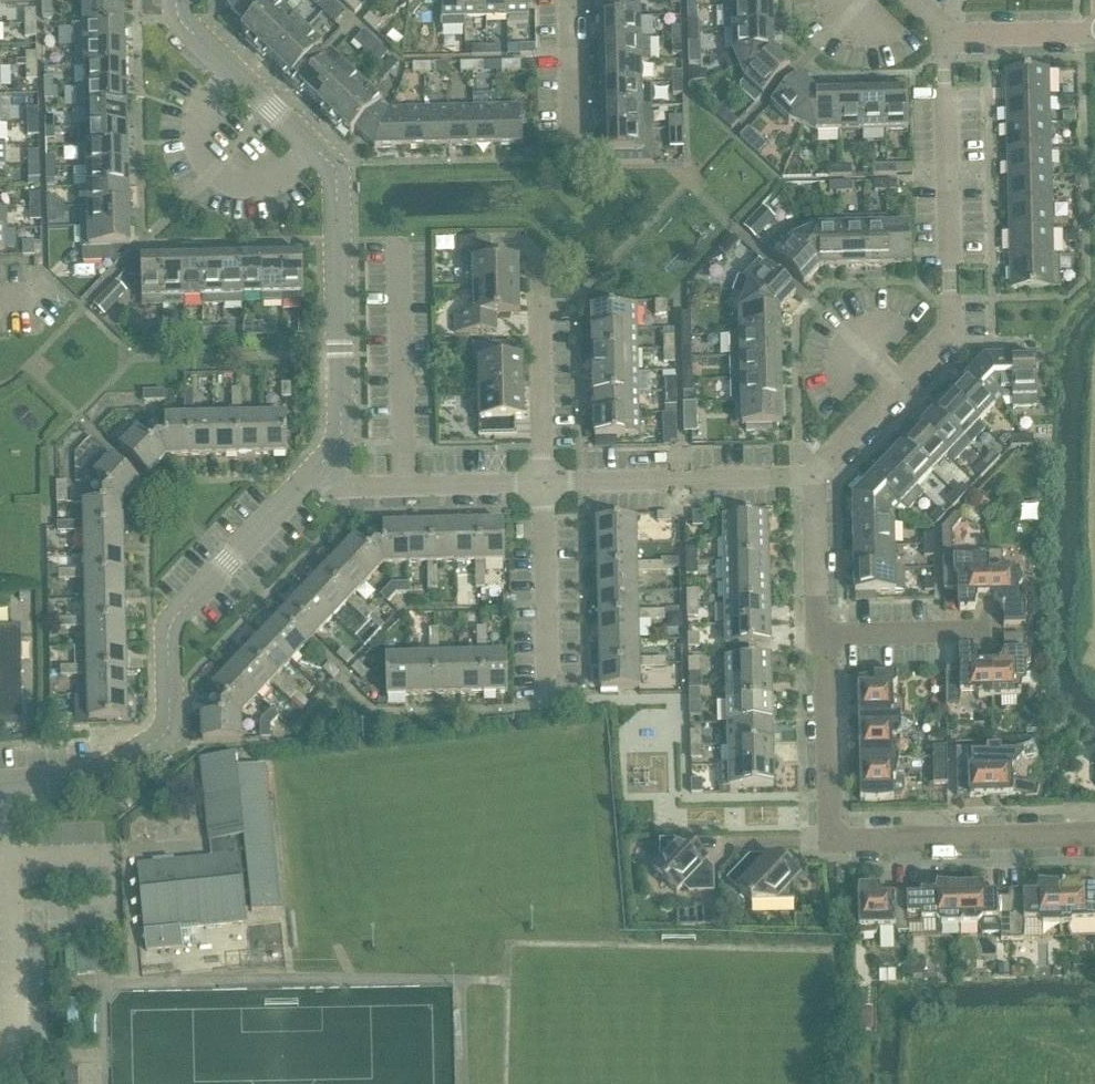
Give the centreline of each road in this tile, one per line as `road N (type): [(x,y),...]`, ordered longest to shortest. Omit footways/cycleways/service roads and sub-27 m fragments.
road 1 (residential): [(319,470),(341,441),(336,171),(179,21),(176,0)]
road 2 (residential): [(0,785),(99,774),(169,736),(170,622),(319,470)]
road 3 (residential): [(810,478),(953,327),(946,36)]
road 4 (residential): [(542,484),(810,478)]
road 5 (residential): [(1094,836),(831,840)]
road 6 (residential): [(319,470),(346,489),(542,484)]
road 7 (residential): [(542,484),(541,260)]
road 8 (residential): [(548,702),(542,484)]
road 9 (residential): [(831,840),(826,634)]
road 10 (residential): [(826,634),(990,632)]
road 11 (residential): [(570,0),(573,159)]
road 12 (residential): [(826,634),(815,611),(810,478)]
road 13 (residential): [(946,36),(1094,31)]

